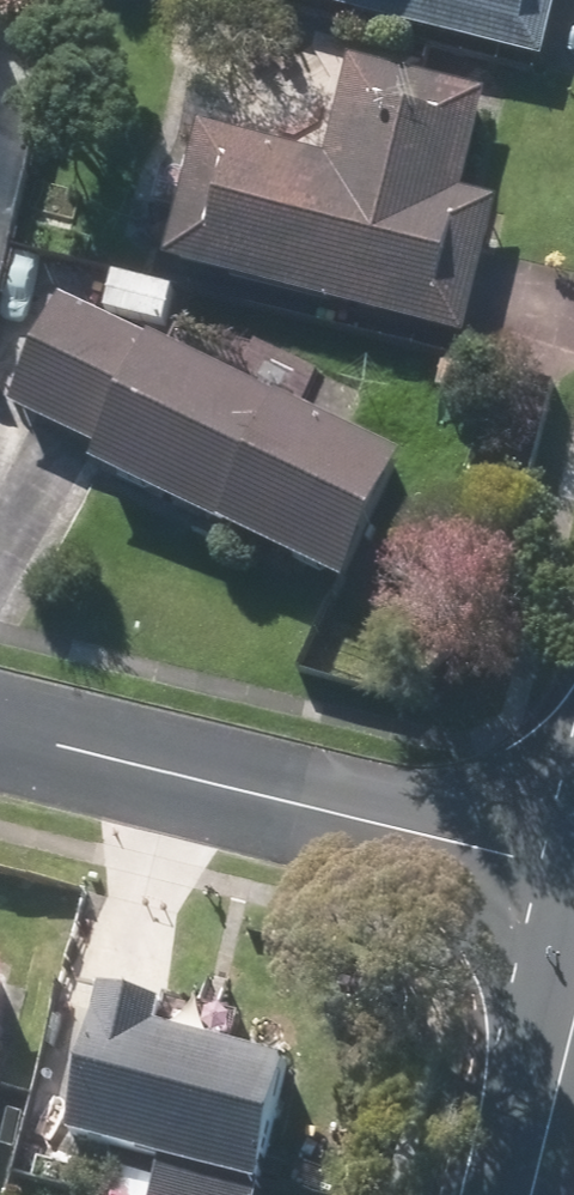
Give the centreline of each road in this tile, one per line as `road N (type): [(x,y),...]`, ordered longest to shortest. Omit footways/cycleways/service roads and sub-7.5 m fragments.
road 1 (residential): [(0,726),(573,871)]
road 2 (secondary): [(573,1026),(530,1194)]

